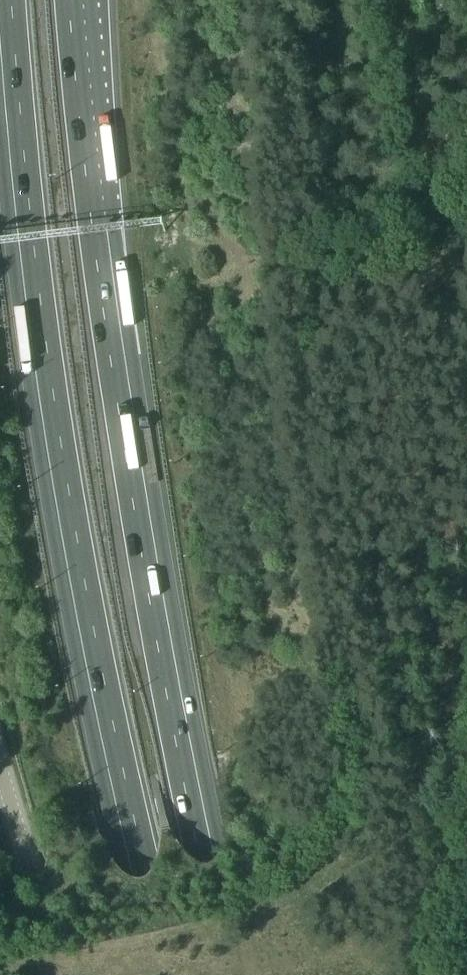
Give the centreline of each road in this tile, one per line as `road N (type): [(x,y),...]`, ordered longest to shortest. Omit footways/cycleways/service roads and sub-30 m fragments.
road 1 (motorway): [(3,0),(17,180),(65,527),(163,974)]
road 2 (motorway): [(235,974),(151,571),(85,118),(79,0)]
road 3 (tertiary): [(51,974),(0,775)]

